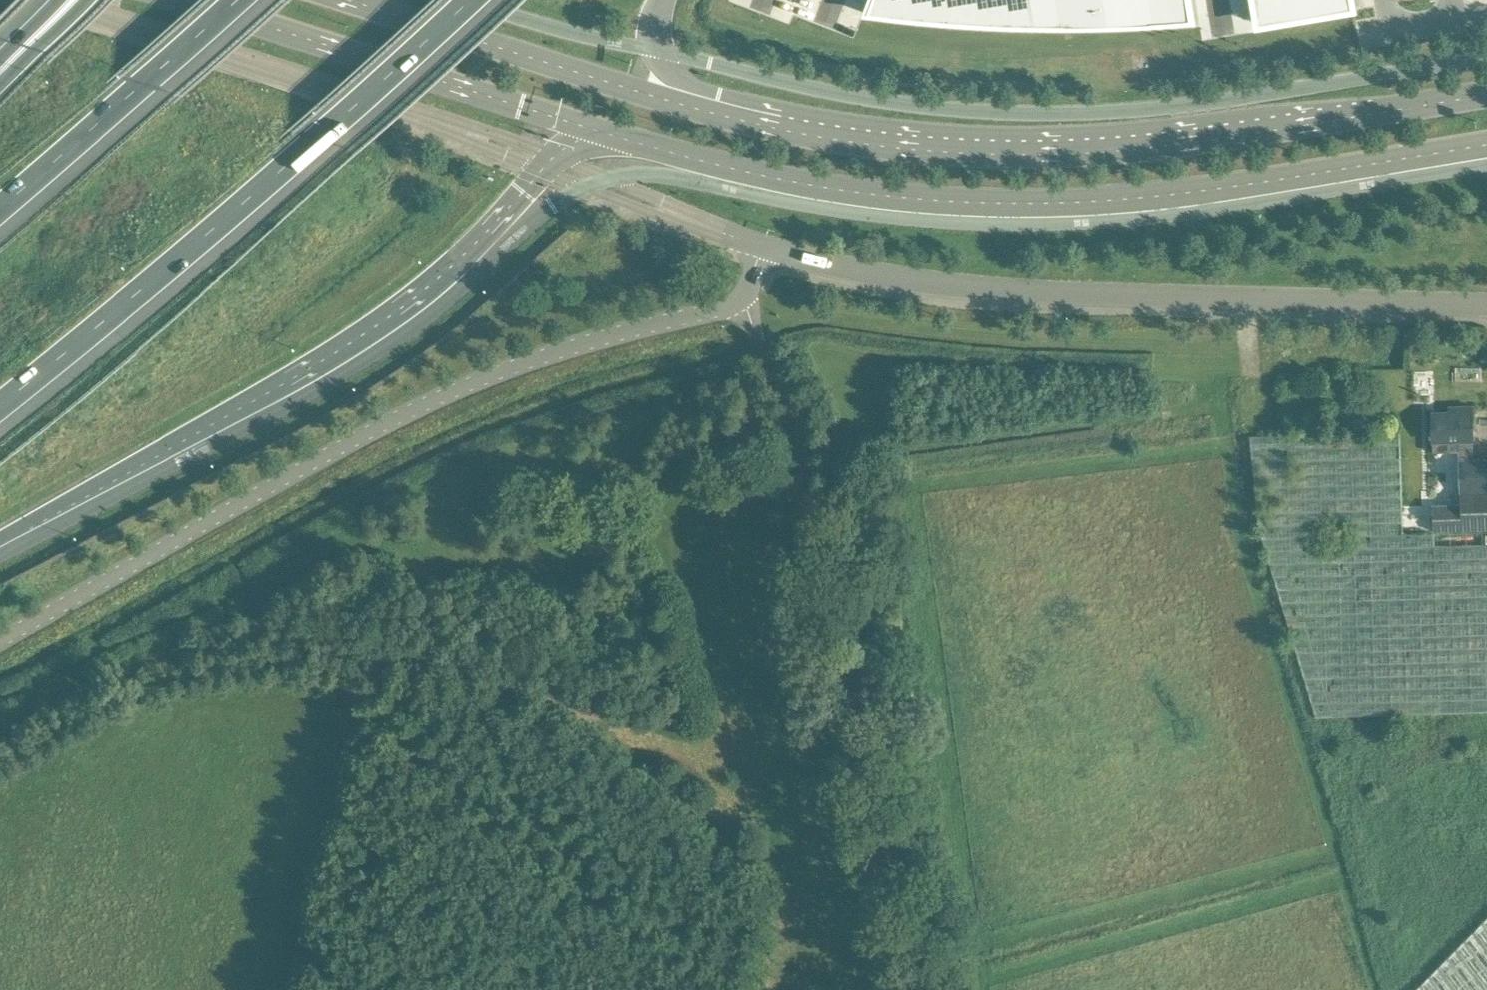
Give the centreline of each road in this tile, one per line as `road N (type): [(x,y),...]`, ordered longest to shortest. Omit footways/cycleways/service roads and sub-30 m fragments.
road 1 (secondary): [(612,138),(844,190),(1046,204),(1202,191),(1486,145)]
road 2 (unclassified): [(0,642),(374,431),(472,384),(727,309),(746,295),(774,251)]
road 3 (secondary): [(1486,96),(1063,148),(924,144),(739,116)]
road 4 (unclassified): [(1486,305),(954,287),(774,251)]
road 5 (track): [(746,295),(906,989)]
road 6 (motorway): [(0,540),(356,341),(458,263),(547,168)]
road 7 (motorway): [(0,404),(470,0)]
road 8 (secondary): [(184,0),(612,138)]
road 9 (unclassified): [(474,132),(57,0)]
road 10 (secondary): [(739,116),(354,0)]
road 11 (motorway): [(0,207),(238,0)]
road 12 (motorway): [(739,116),(681,87),(657,63),(648,27),(658,0)]
road 13 (unclassified): [(547,168),(672,214)]
road 14 (unclassified): [(672,214),(656,195),(562,158)]

